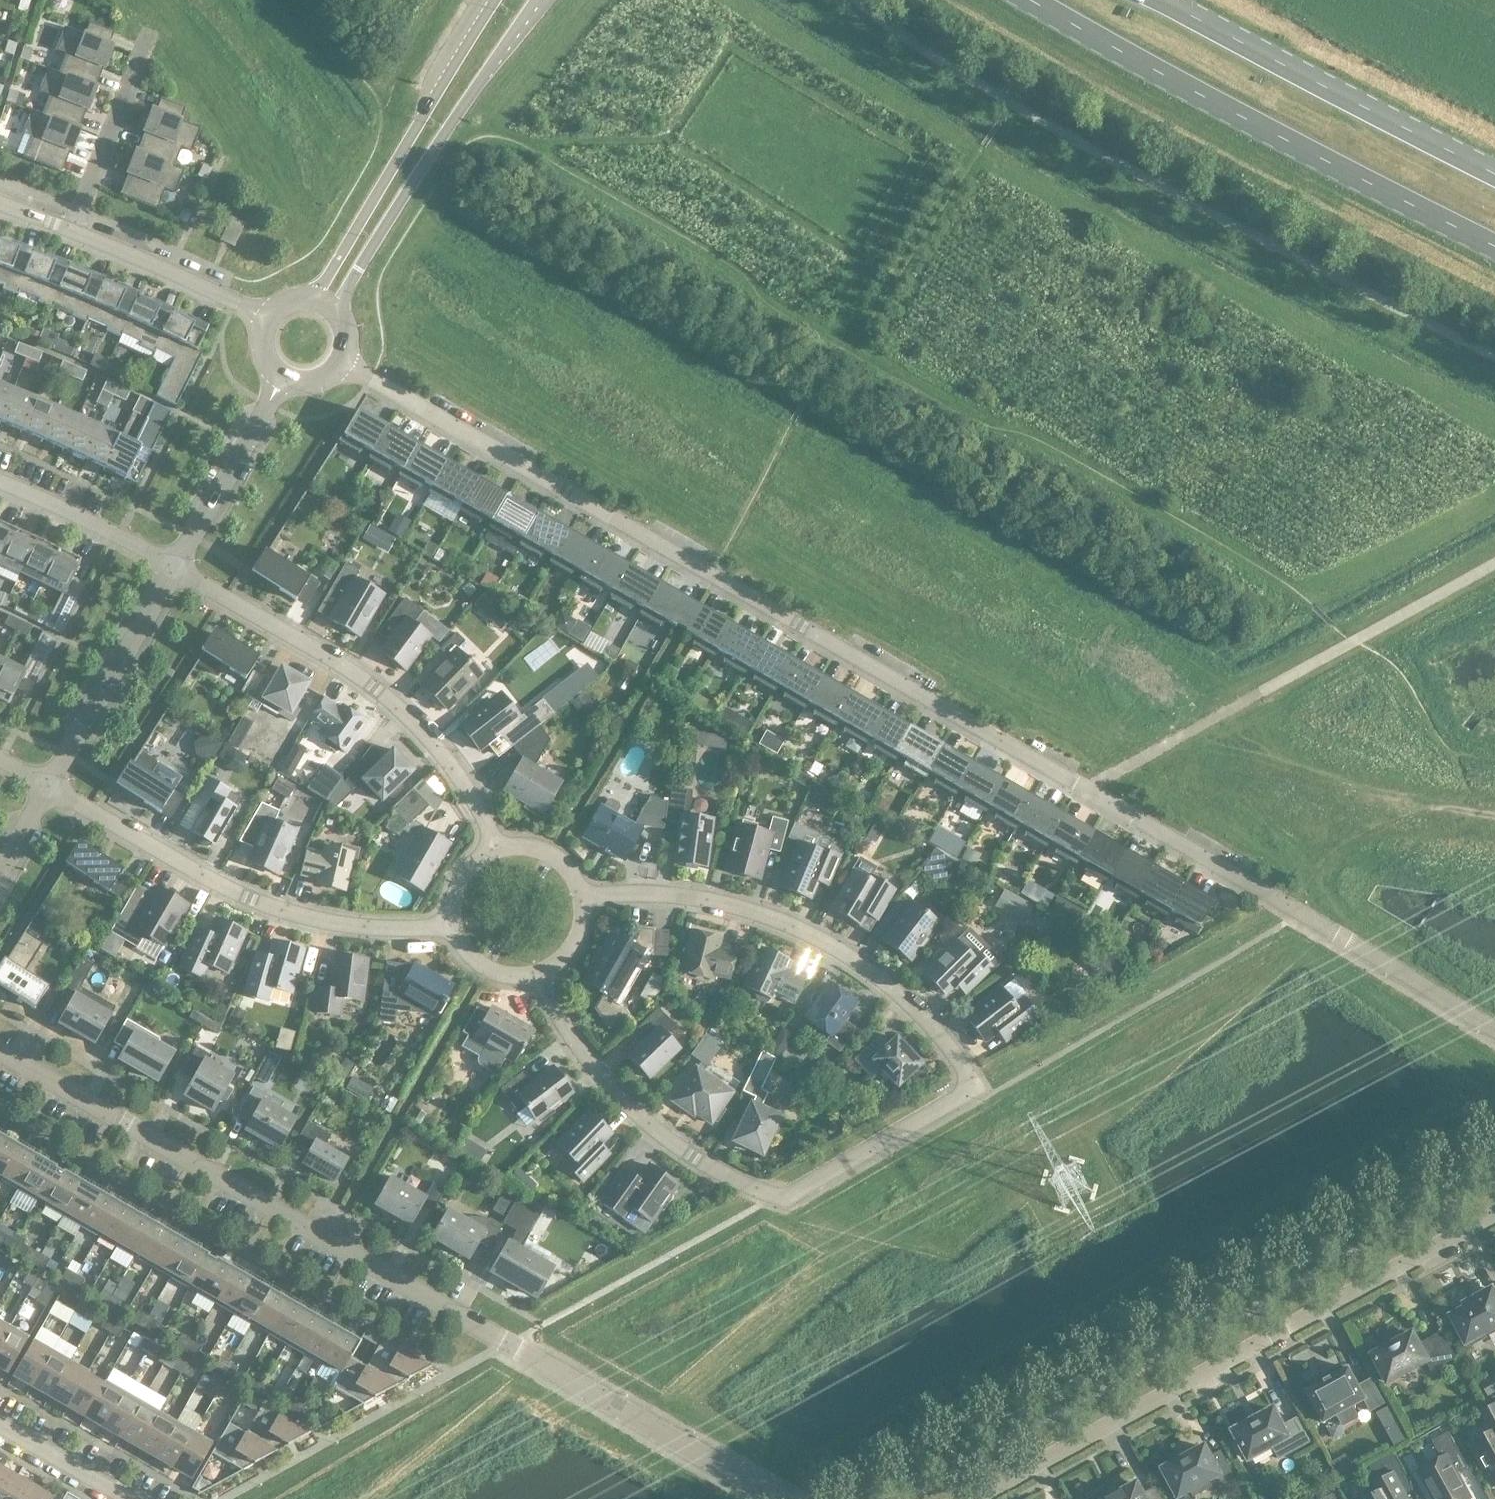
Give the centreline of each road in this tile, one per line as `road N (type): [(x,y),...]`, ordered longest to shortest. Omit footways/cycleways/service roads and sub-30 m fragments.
road 1 (residential): [(1494,1039),(1300,916),(340,357)]
road 2 (residential): [(541,974),(576,1061),(694,1155),(751,1186),(799,1189),(968,1088),(961,1061),(909,997),(825,939),(752,910),(655,895),(579,909)]
road 3 (residential): [(785,1498),(0,1056)]
road 4 (residential): [(972,1498),(1494,1214)]
road 5 (trunk): [(1026,0),(1249,127),(1494,245)]
road 6 (residential): [(505,855),(476,799),(436,748),(371,687),(175,566)]
road 7 (residential): [(455,928),(361,930),(292,913),(169,860),(52,788)]
road 8 (unclassified): [(338,317),(367,253),(539,0)]
road 9 (trunk): [(1494,174),(1168,0)]
road 10 (unclassified): [(494,0),(311,299)]
road 11 (residential): [(52,788),(175,566)]
road 12 (residential): [(175,566),(283,375)]
road 13 (residential): [(77,226),(173,263),(270,316)]
road 14 (residential): [(0,482),(175,566)]
road 15 (unclassified): [(77,226),(138,50)]
road 16 (residential): [(137,1498),(0,1417)]

